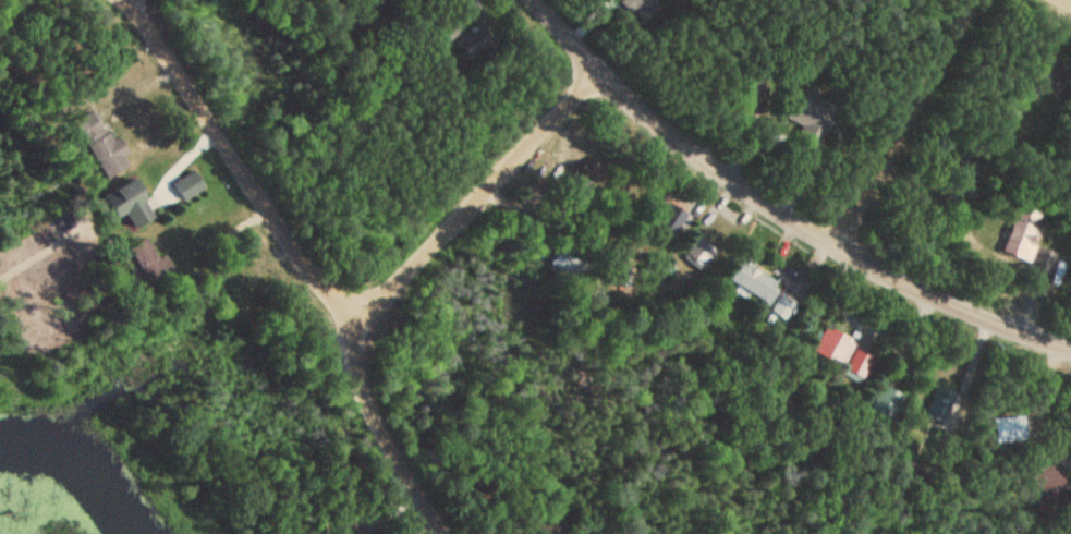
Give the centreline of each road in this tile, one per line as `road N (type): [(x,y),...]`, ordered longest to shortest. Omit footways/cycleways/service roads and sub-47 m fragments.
road 1 (residential): [(1070,353),(837,245),(717,171),(586,68),(537,0)]
road 2 (residential): [(449,533),(354,372),(352,342),(136,10),(118,0)]
road 3 (residential): [(352,342),(388,292),(543,132),(586,68)]
road 4 (residential): [(837,245),(851,201),(977,0)]

